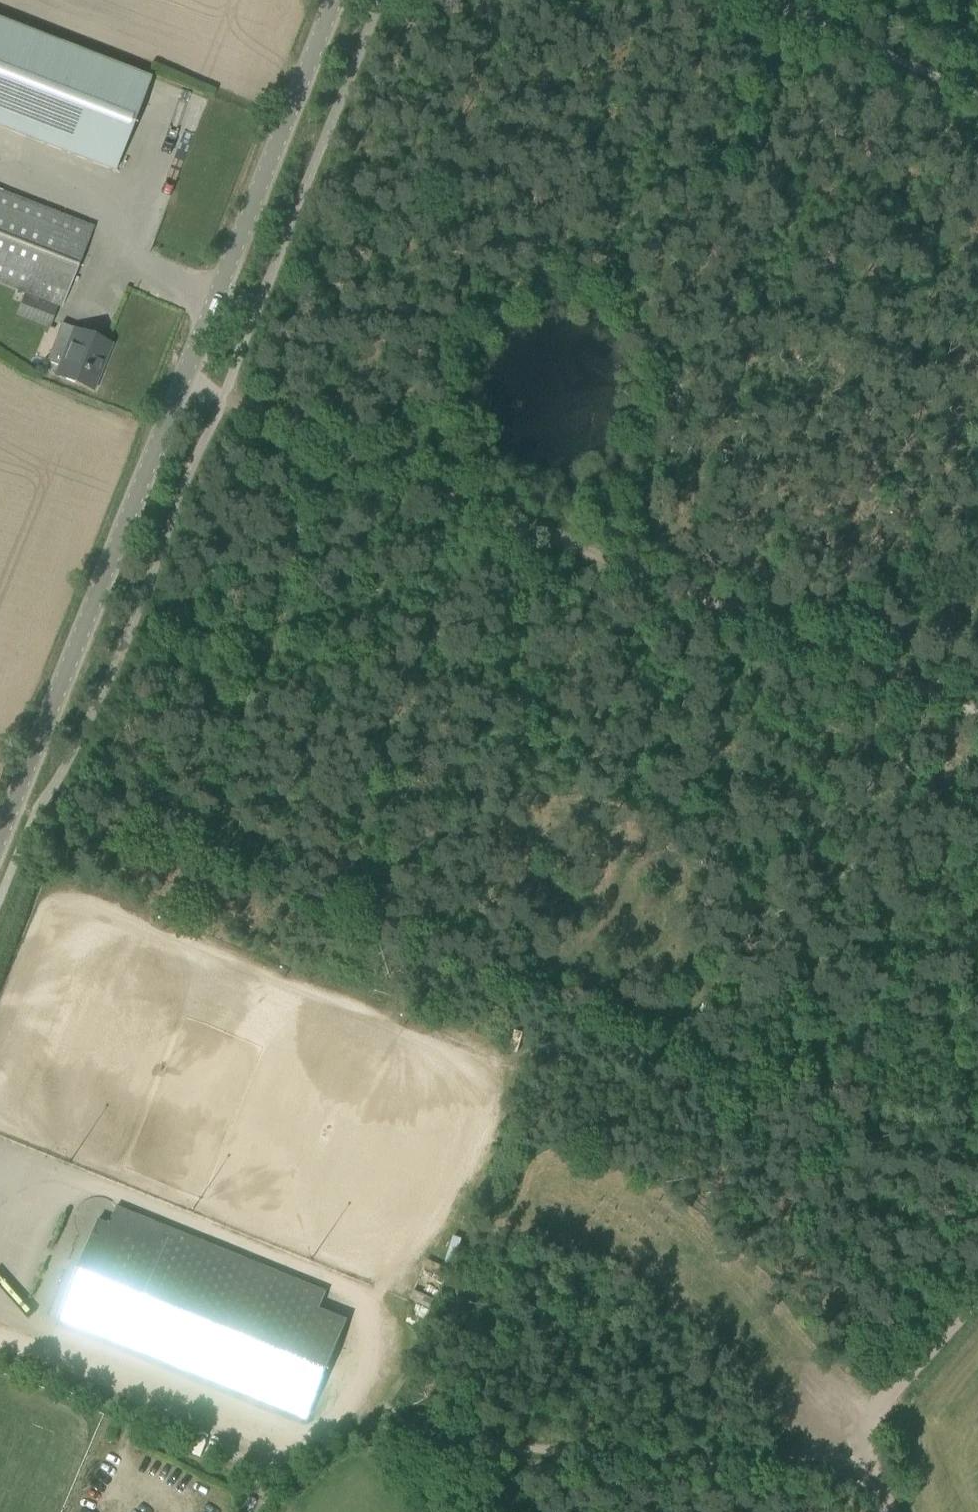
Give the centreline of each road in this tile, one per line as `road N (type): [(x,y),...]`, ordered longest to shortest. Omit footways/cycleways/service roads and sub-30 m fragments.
road 1 (tertiary): [(0,853),(337,0)]
road 2 (track): [(877,1480),(404,1429)]
road 3 (track): [(977,710),(607,545)]
road 4 (unclassified): [(977,100),(753,0)]
road 5 (track): [(892,1511),(877,1480),(873,1422),(919,1367)]

